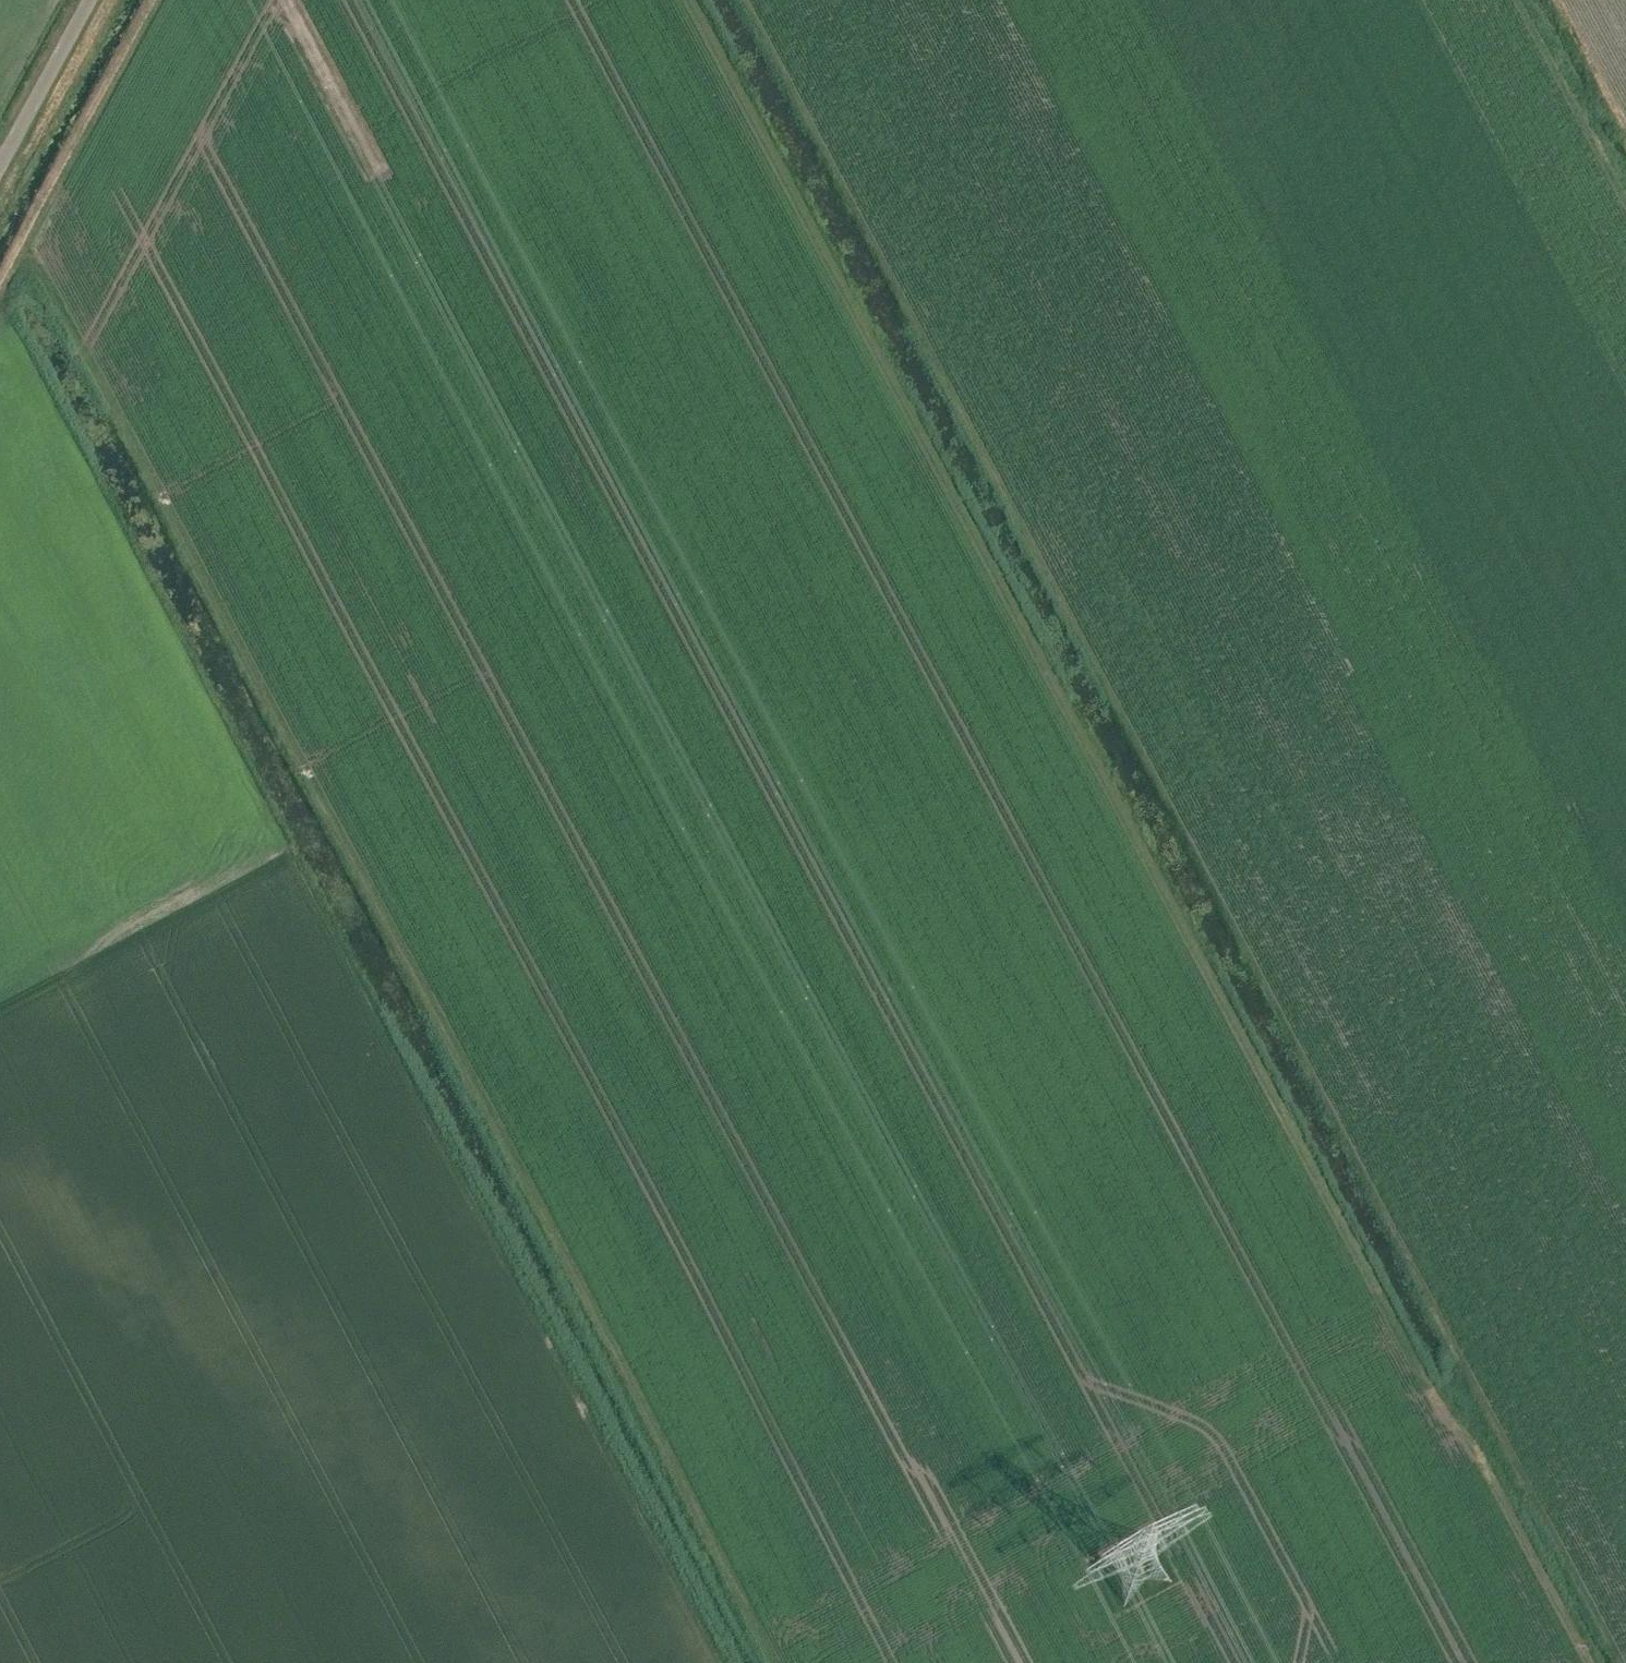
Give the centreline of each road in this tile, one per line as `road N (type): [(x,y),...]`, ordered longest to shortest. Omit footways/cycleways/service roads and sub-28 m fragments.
road 1 (unclassified): [(0,164),(89,0)]

